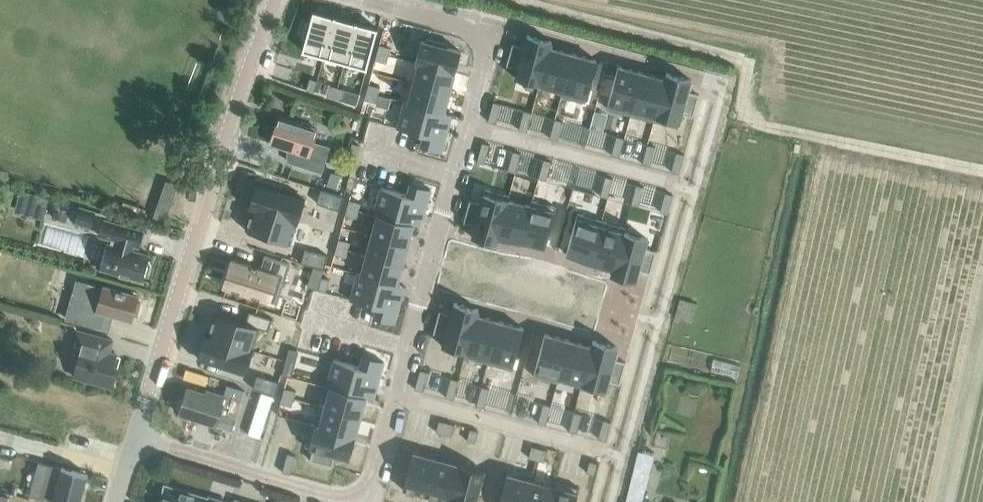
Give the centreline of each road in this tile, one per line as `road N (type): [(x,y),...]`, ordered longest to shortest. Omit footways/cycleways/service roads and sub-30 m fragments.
road 1 (residential): [(375,0),(473,27),(488,57),(363,501)]
road 2 (track): [(518,0),(745,59),(739,115),(763,128),(982,171)]
road 3 (unclassified): [(134,440),(230,125),(277,0)]
road 4 (residential): [(134,440),(359,501)]

